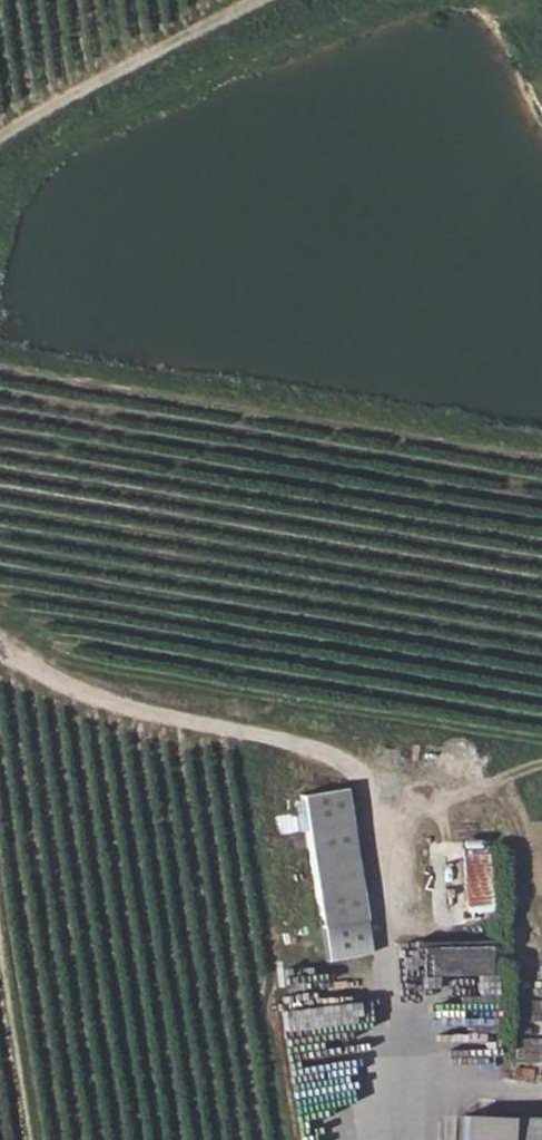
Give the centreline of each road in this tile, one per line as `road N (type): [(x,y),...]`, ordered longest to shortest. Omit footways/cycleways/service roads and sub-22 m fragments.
road 1 (track): [(387,1087),(379,837),(362,782),(313,757),(72,698),(0,655)]
road 2 (track): [(0,145),(254,0)]

